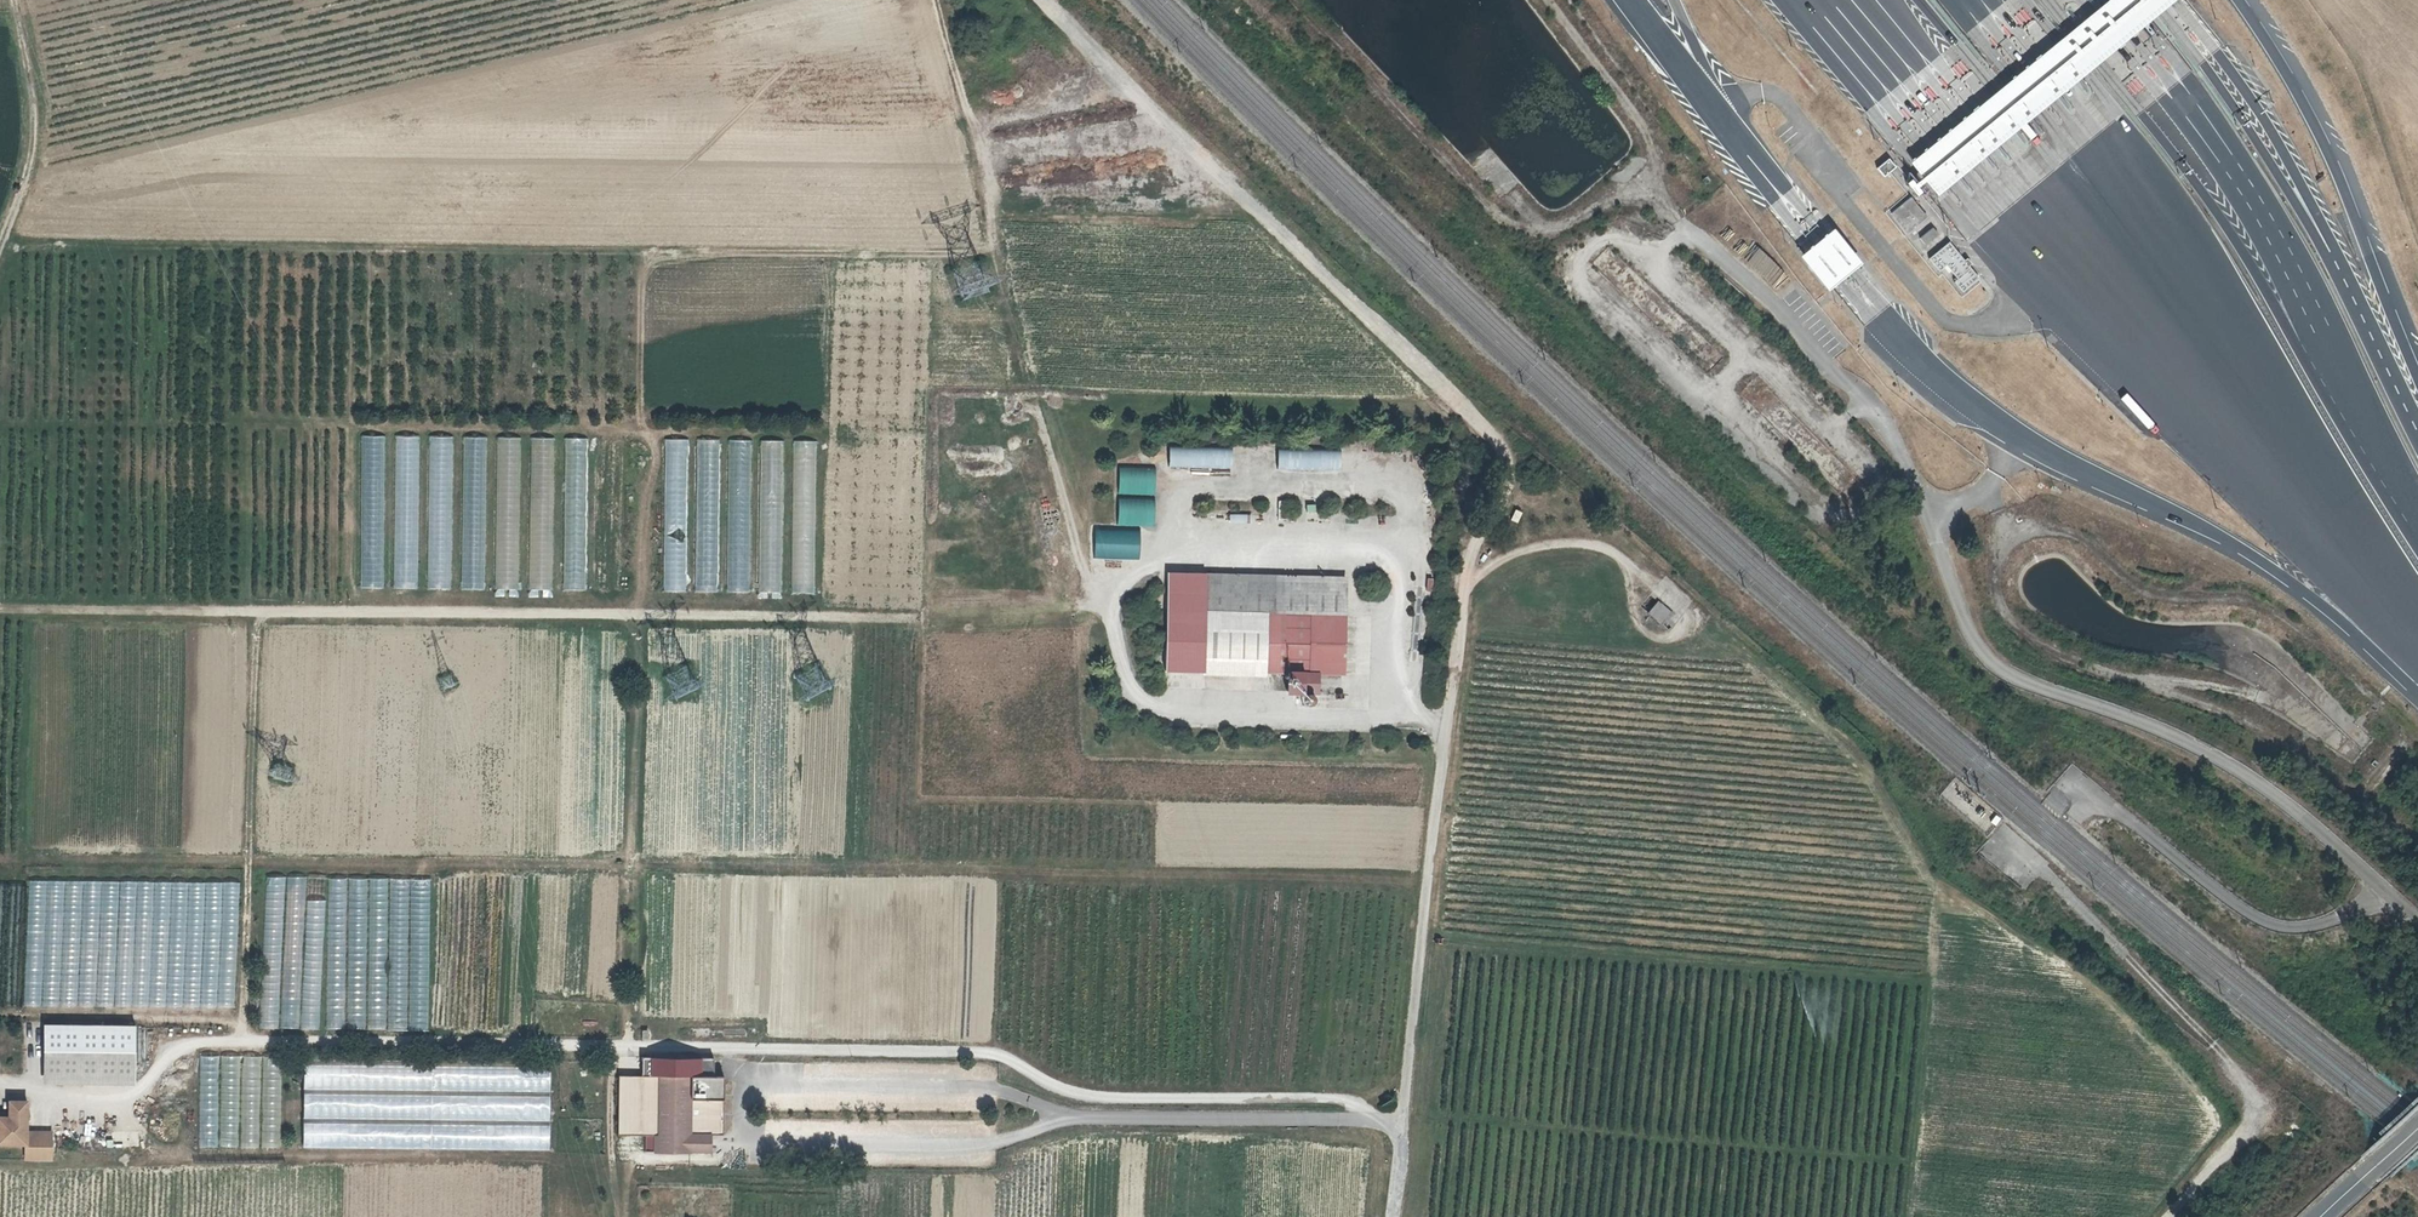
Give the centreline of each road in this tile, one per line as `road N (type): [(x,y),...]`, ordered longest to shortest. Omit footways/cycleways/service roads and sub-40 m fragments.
road 1 (unclassified): [(0,608),(1009,619),(1099,601)]
road 2 (motorway): [(1629,0),(1835,262),(1954,392),(2037,448),(2239,547),(2417,659)]
road 3 (track): [(1465,585),(1508,470),(1500,442),(1037,0)]
road 4 (motorway): [(1846,0),(1969,140),(2326,506)]
road 5 (track): [(1099,601),(987,213),(940,0)]
road 6 (motorway): [(1982,0),(2164,220),(2326,506)]
road 7 (motorway): [(2417,517),(2246,189),(2098,0)]
road 8 (motorway): [(2417,433),(2280,163),(2167,0)]
road 9 (unclassified): [(1393,1216),(1448,724)]
road 10 (motorway): [(2417,372),(2325,143),(2240,0)]
road 11 (unclassified): [(1448,724),(1155,703),(1131,683),(1099,601)]
road 12 (track): [(0,248),(36,131),(14,0)]
road 13 (track): [(2171,1216),(2242,1135),(2248,1116),(2240,1083),(2215,1046)]
road 14 (motorway): [(2326,506),(2417,635)]
road 15 (unclassified): [(1448,724),(1465,585)]
road 16 (tertiary): [(2319,1216),(2417,1125)]

